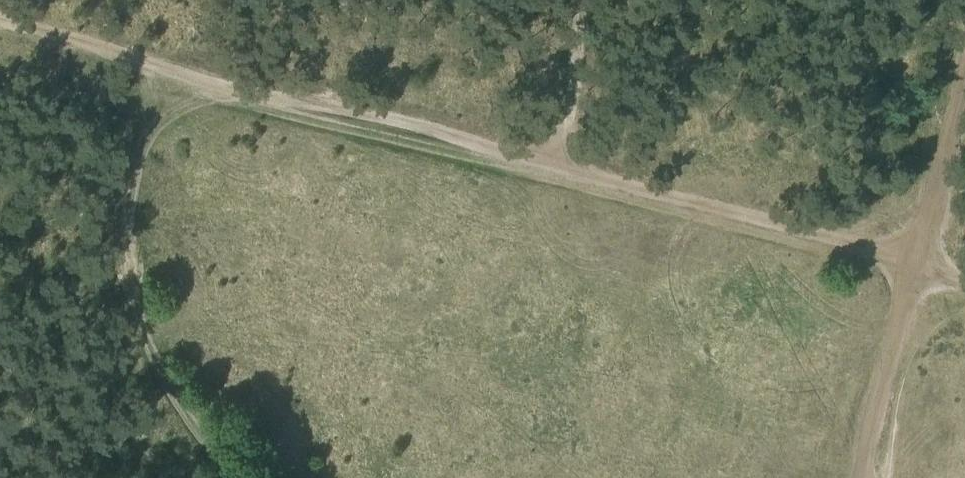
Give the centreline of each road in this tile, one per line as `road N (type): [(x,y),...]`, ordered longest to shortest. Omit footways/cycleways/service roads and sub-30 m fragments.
road 1 (track): [(540,173),(922,267),(964,100)]
road 2 (track): [(129,70),(540,173)]
road 3 (track): [(869,477),(922,267),(964,278)]
road 4 (track): [(0,38),(129,70)]

